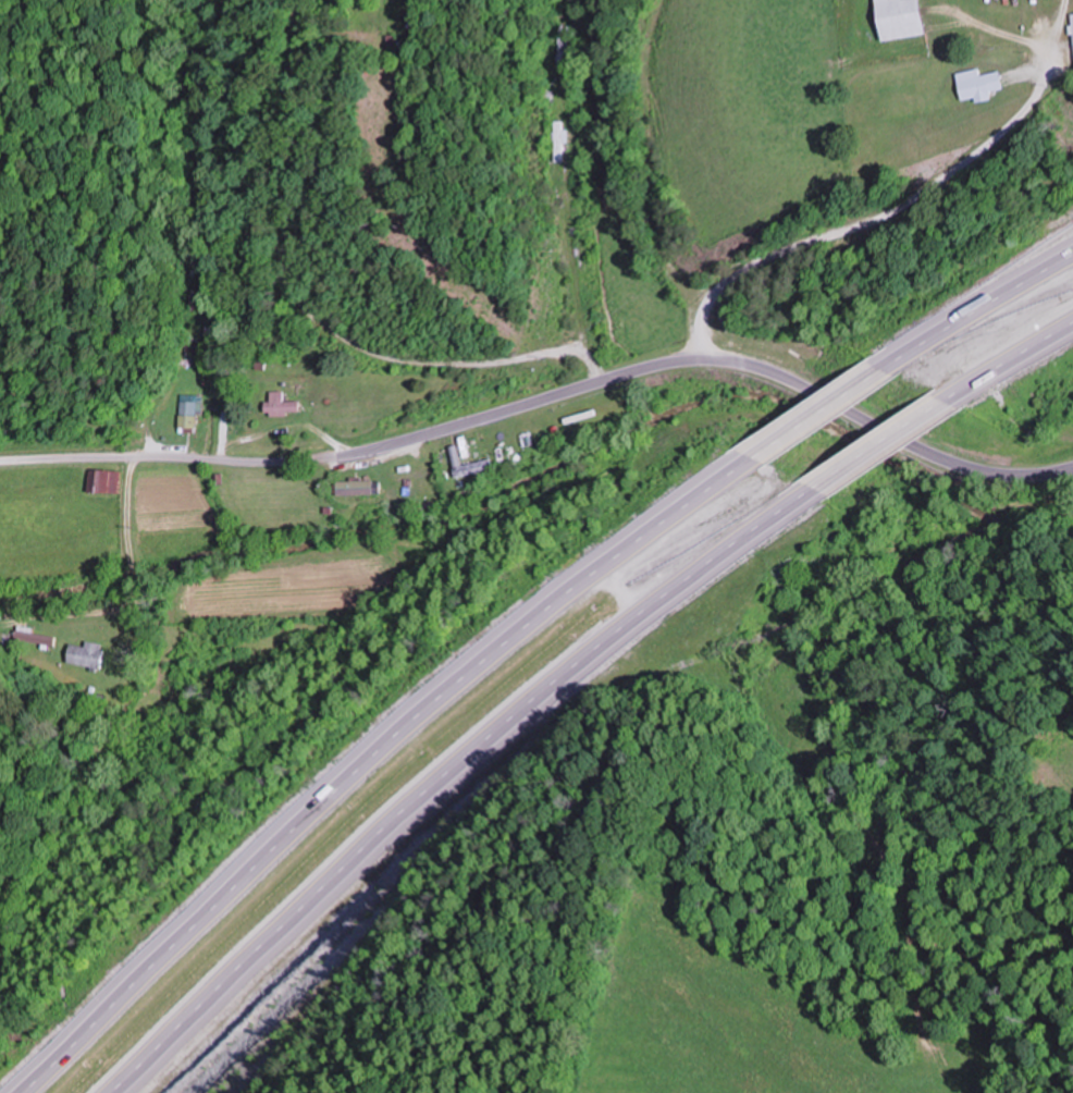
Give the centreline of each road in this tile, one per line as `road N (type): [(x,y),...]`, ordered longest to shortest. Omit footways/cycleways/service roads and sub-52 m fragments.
road 1 (motorway): [(757,451),(453,686),(20,1092)]
road 2 (motorway): [(115,1092),(474,754),(821,489)]
road 3 (residential): [(822,391),(737,358),(699,356),(355,452),(0,460)]
road 4 (residential): [(131,455),(126,639),(84,812),(0,920)]
road 5 (residential): [(1072,466),(1028,474),(963,465),(822,391)]
road 6 (motorway): [(1072,252),(891,360)]
road 7 (motorway): [(821,489),(958,393)]
road 8 (motorway): [(891,360),(757,451)]
road 9 (motorway): [(958,393),(1072,327)]

